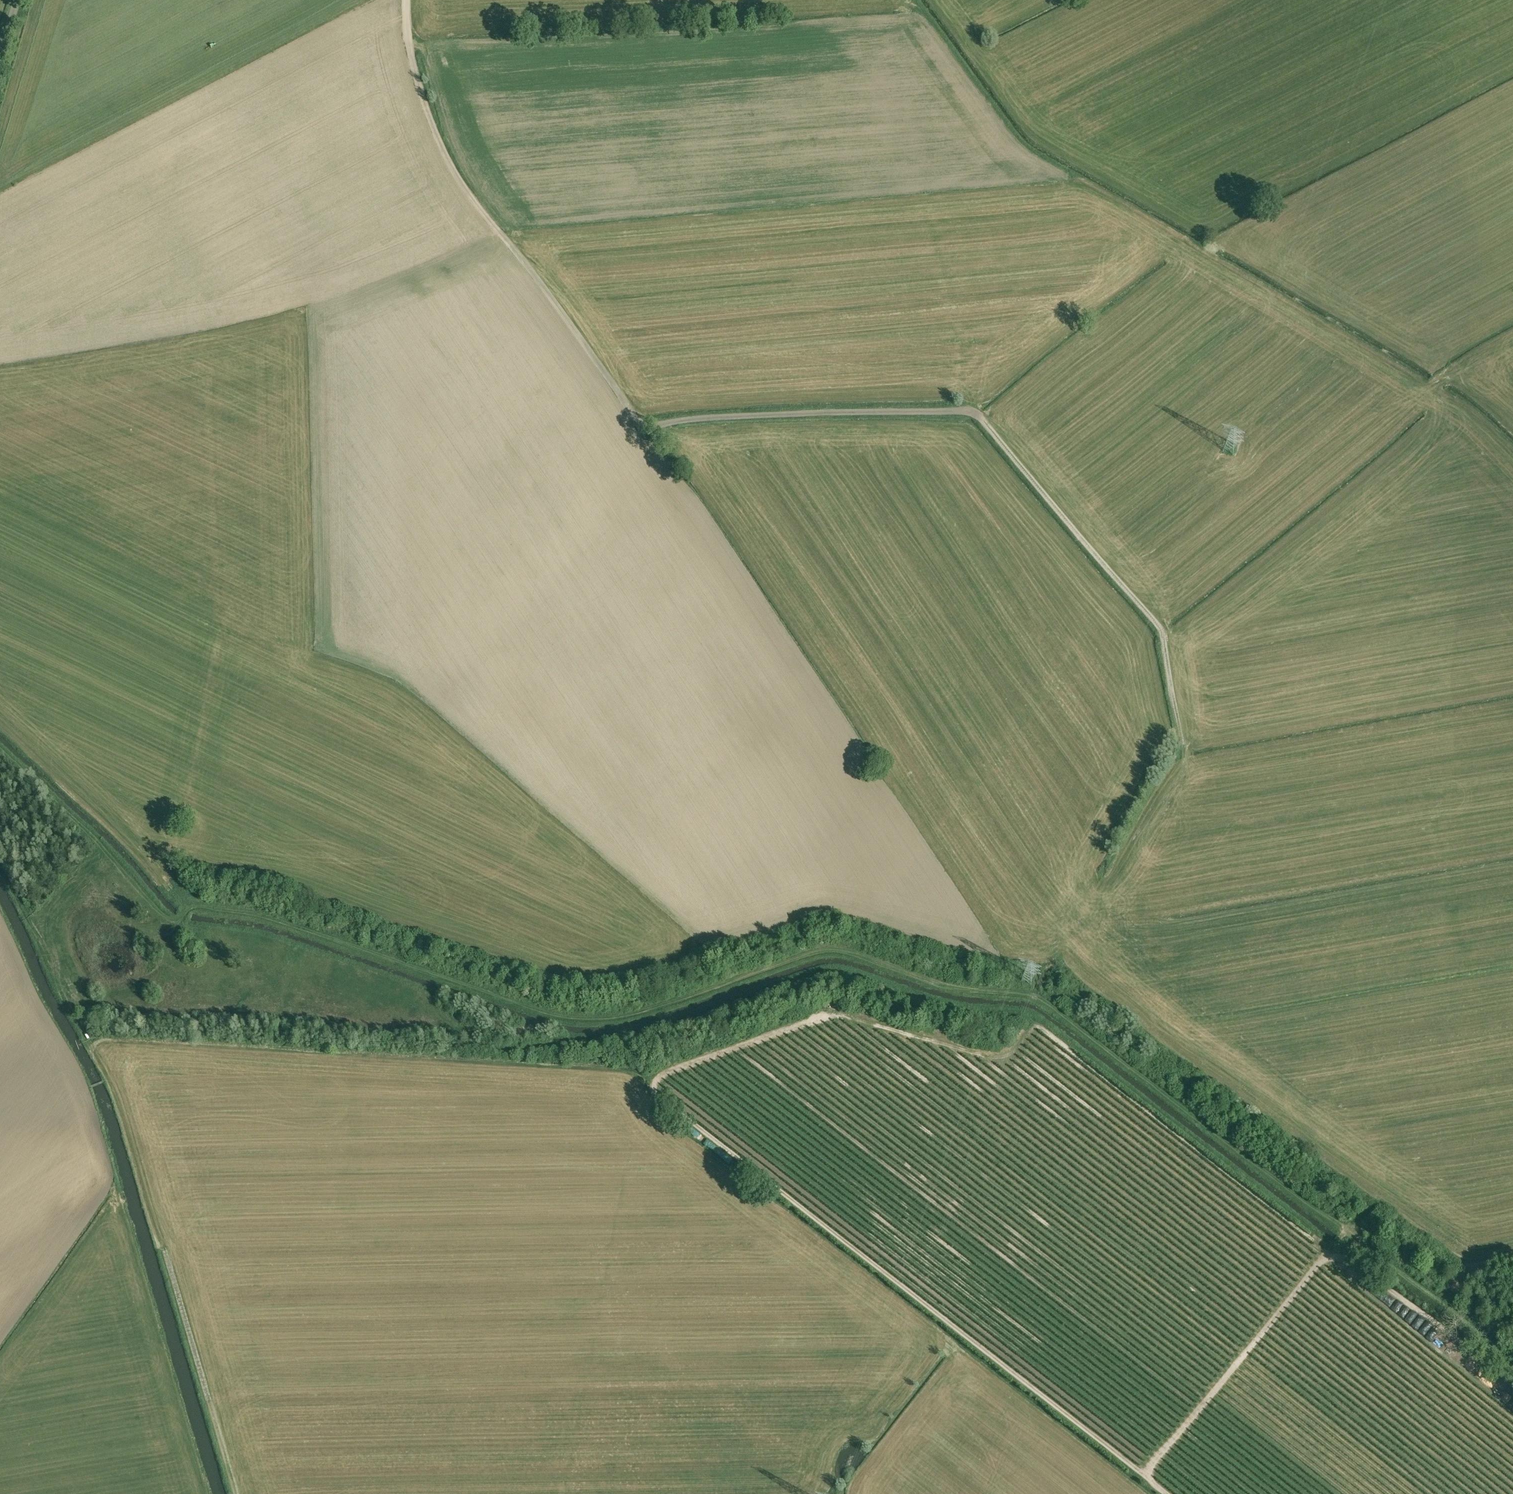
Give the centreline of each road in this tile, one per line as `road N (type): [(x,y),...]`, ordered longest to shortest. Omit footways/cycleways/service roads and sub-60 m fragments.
road 1 (track): [(1180,744),(1163,636),(969,410),(771,414),(655,426),(635,419),(437,144),(420,101),(405,0)]
road 2 (track): [(980,1053),(830,1015),(663,1073),(654,1091),(1143,1479)]
road 3 (track): [(1161,1493),(1144,1472),(1330,1255),(1444,1329),(1512,1392)]

